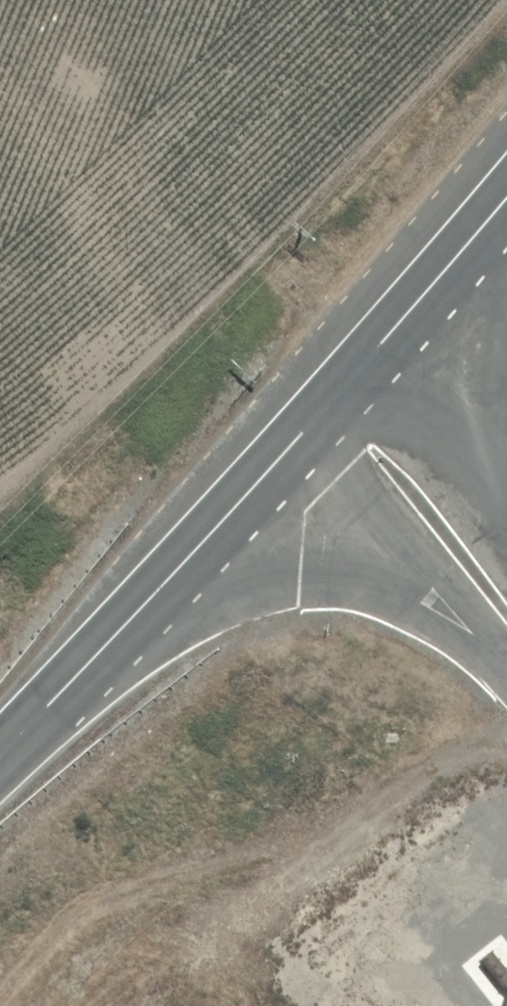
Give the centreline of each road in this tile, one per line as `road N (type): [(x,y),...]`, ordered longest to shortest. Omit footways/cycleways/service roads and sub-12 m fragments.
road 1 (primary): [(0,761),(334,401)]
road 2 (unclassified): [(334,401),(379,442),(506,607)]
road 3 (primary): [(334,401),(506,210)]

